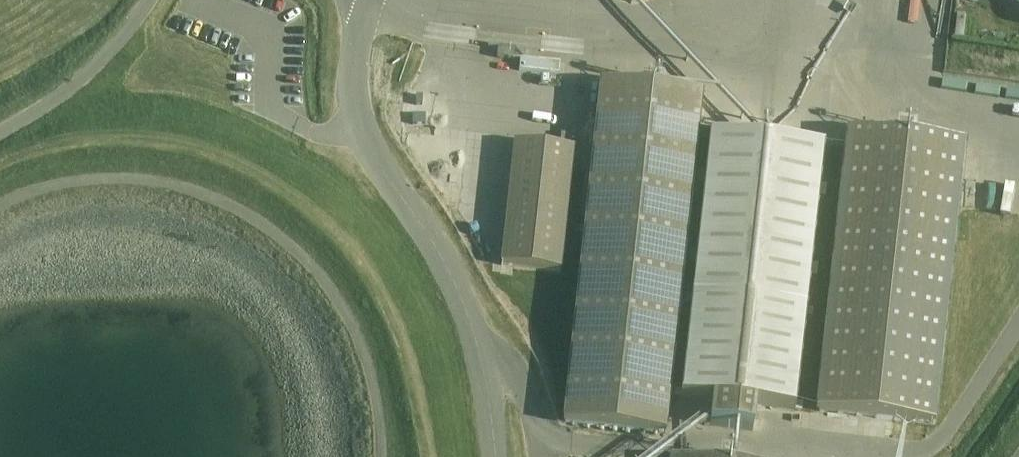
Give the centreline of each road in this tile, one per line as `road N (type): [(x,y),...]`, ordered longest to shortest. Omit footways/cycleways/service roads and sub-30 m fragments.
road 1 (unclassified): [(0,209),(38,192),(120,177),(192,188),(285,237),(332,285),(366,339),(383,400),(384,456)]
road 2 (unclassified): [(485,370),(434,240),(358,122),(357,56),(374,0)]
road 3 (unclassified): [(0,139),(62,101),(110,56),(150,0)]

